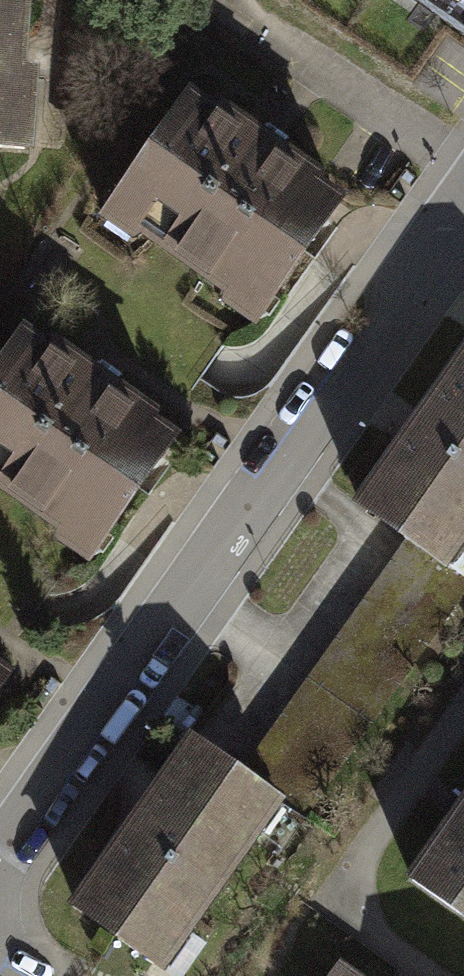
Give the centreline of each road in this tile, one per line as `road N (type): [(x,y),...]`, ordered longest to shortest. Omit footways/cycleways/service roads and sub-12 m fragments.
road 1 (residential): [(463,206),(0,857)]

